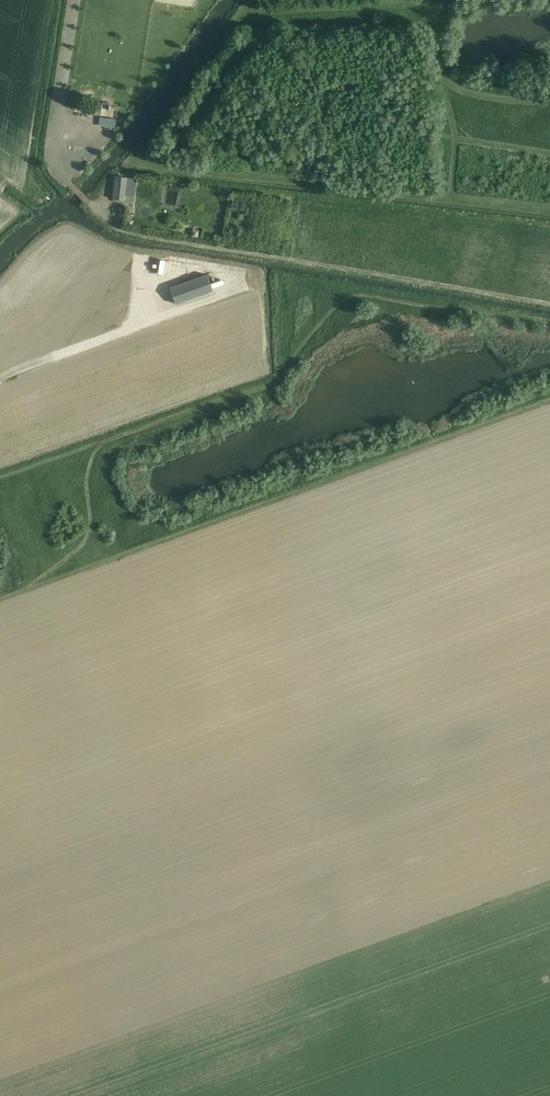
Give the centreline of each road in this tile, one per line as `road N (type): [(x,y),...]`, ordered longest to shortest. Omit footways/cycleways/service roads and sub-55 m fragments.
road 1 (track): [(549,303),(112,227),(53,157),(75,0)]
road 2 (track): [(0,378),(246,286)]

